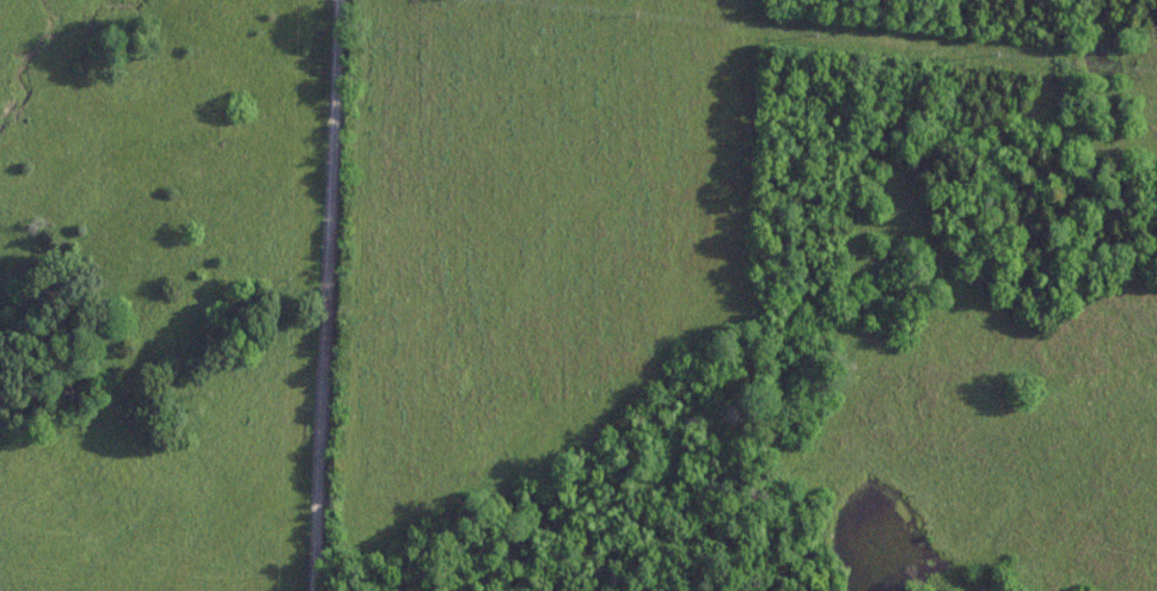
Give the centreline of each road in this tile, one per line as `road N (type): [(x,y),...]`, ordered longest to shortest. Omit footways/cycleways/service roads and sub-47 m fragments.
road 1 (residential): [(311,590),(337,0)]

